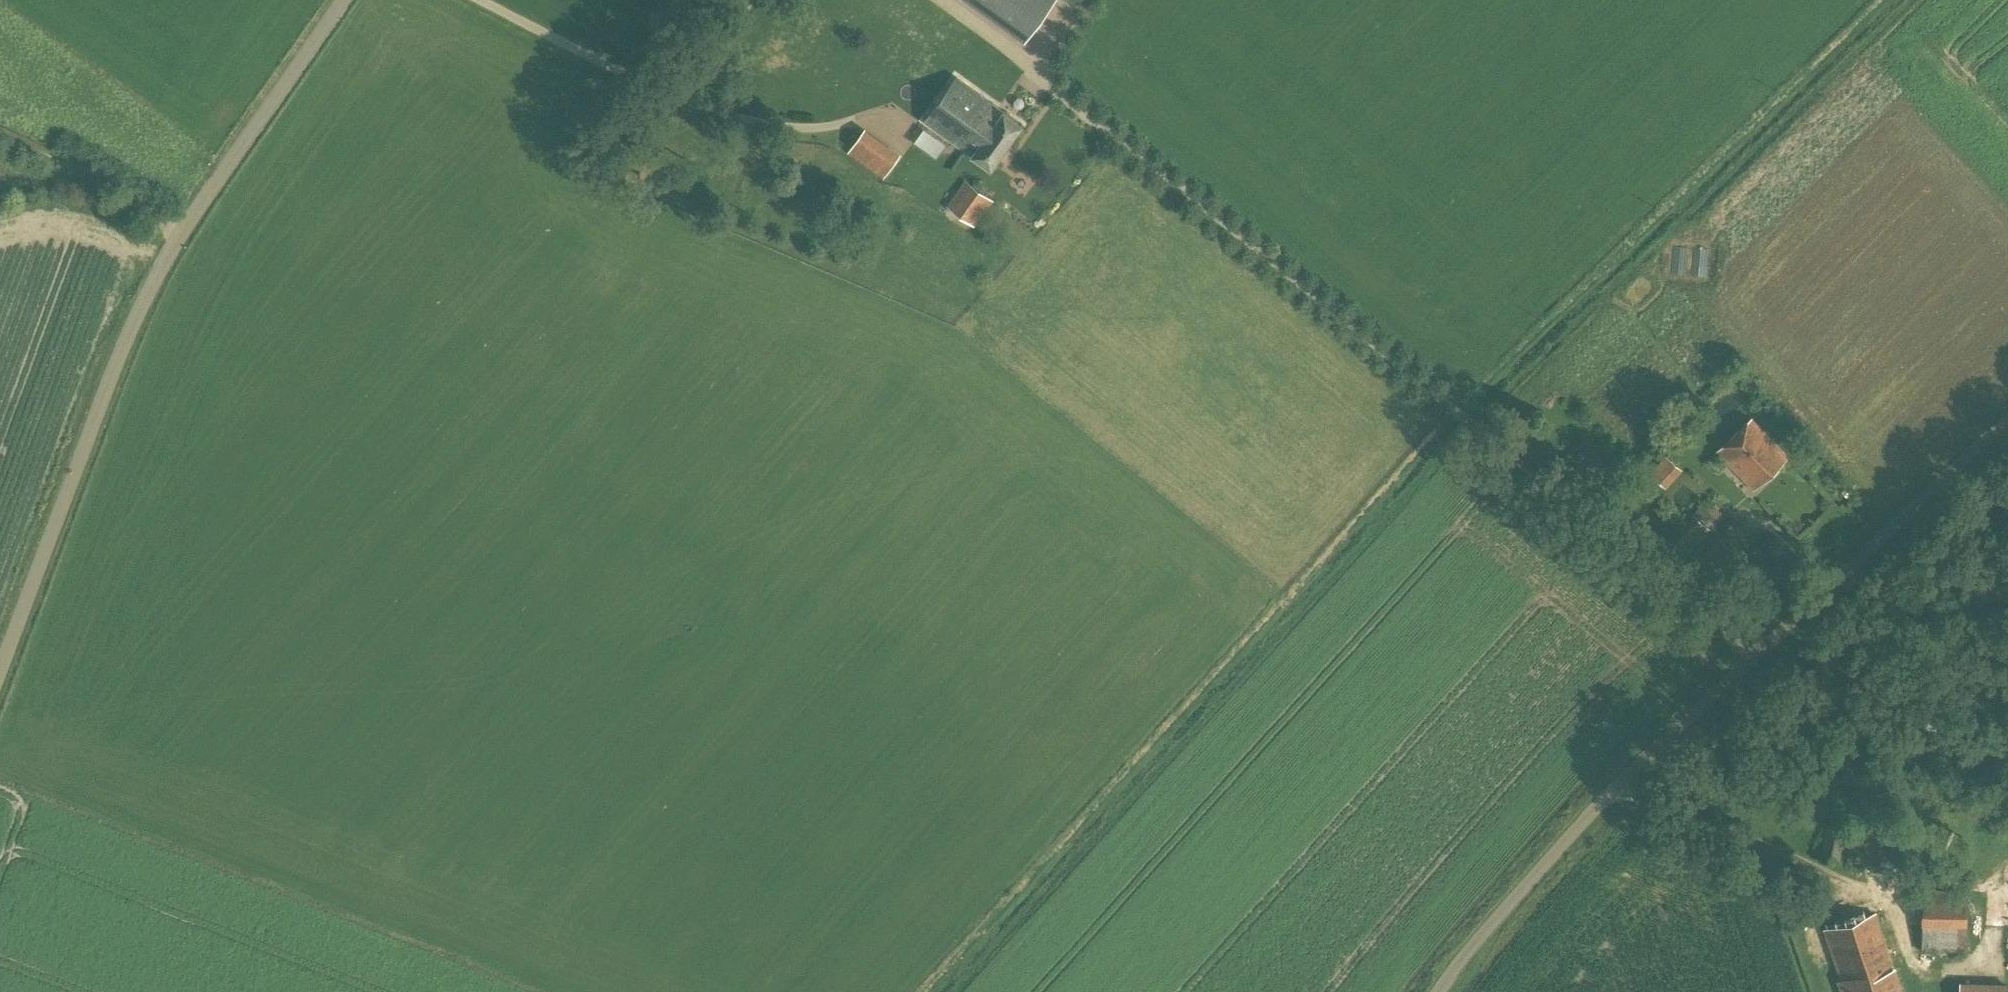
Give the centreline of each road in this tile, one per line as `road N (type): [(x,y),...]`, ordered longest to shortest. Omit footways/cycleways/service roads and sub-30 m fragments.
road 1 (unclassified): [(1425,991),(1746,651),(2007,411)]
road 2 (tertiary): [(0,666),(170,244),(339,0)]

